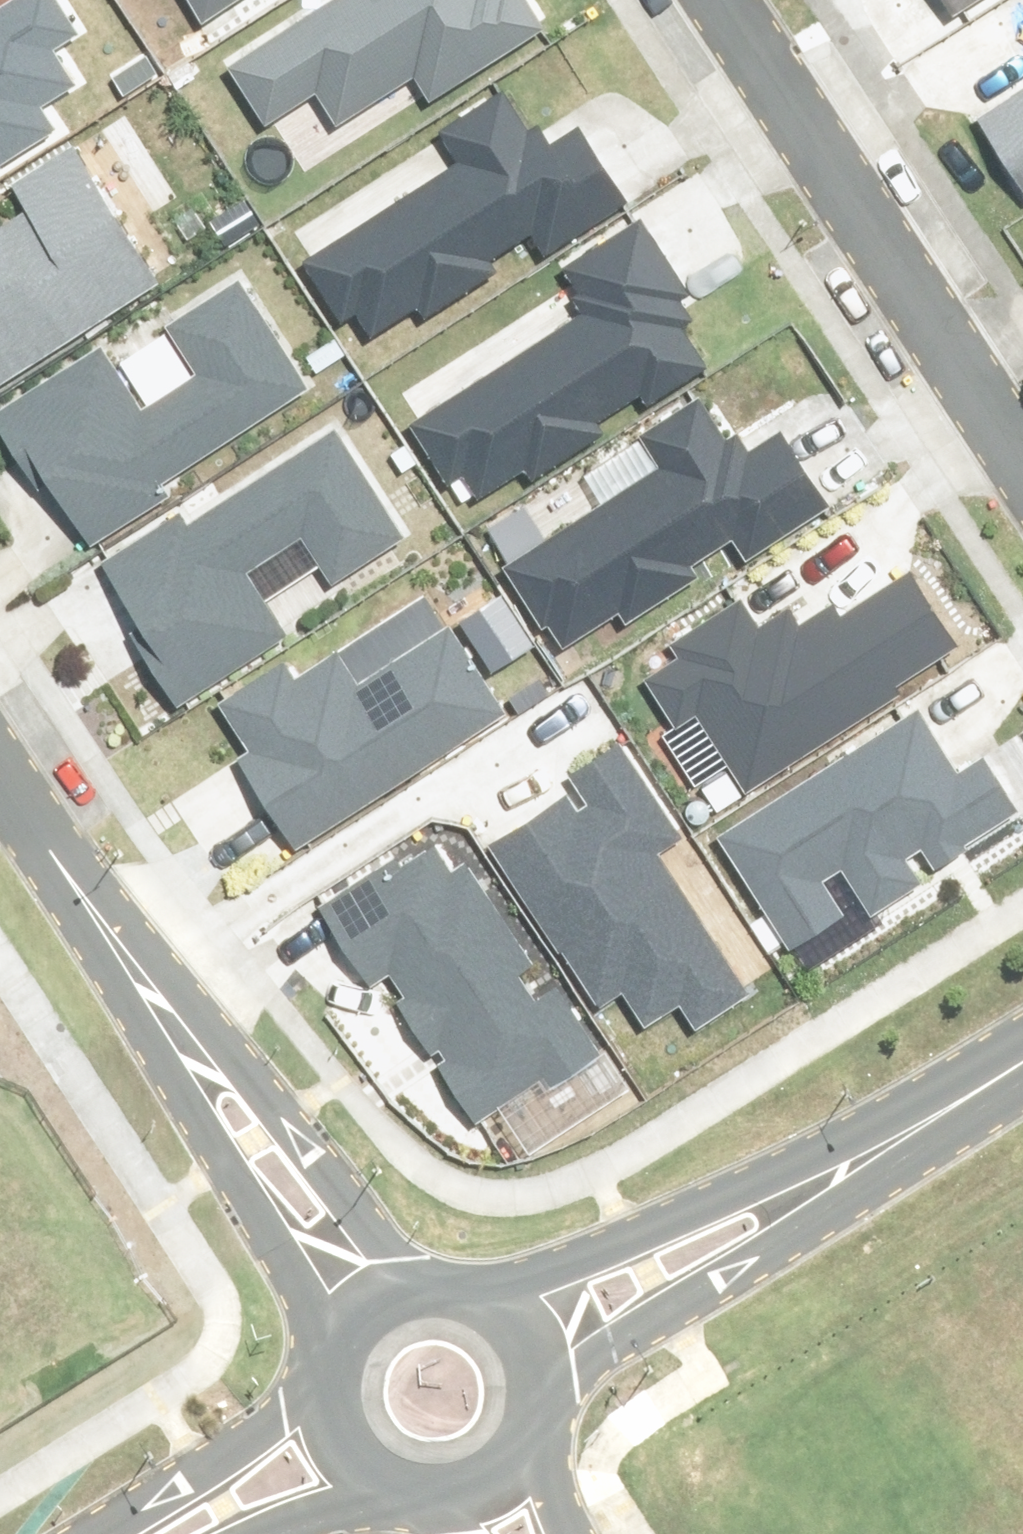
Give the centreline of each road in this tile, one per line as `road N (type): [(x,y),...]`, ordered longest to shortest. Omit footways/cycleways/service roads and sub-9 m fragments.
road 1 (residential): [(369,1308),(0,772)]
road 2 (tertiary): [(530,1344),(1022,1052)]
road 3 (residential): [(1022,464),(719,0)]
road 4 (tertiary): [(163,1533),(340,1436)]
road 5 (tertiary): [(369,1308),(430,1285),(463,1288),(493,1301),(530,1344)]
road 6 (tertiary): [(491,1481),(423,1495),(360,1465),(340,1436)]
road 7 (tertiary): [(530,1344),(540,1410),(514,1462),(491,1481)]
road 8 (tertiary): [(340,1436),(332,1367),(369,1308)]

